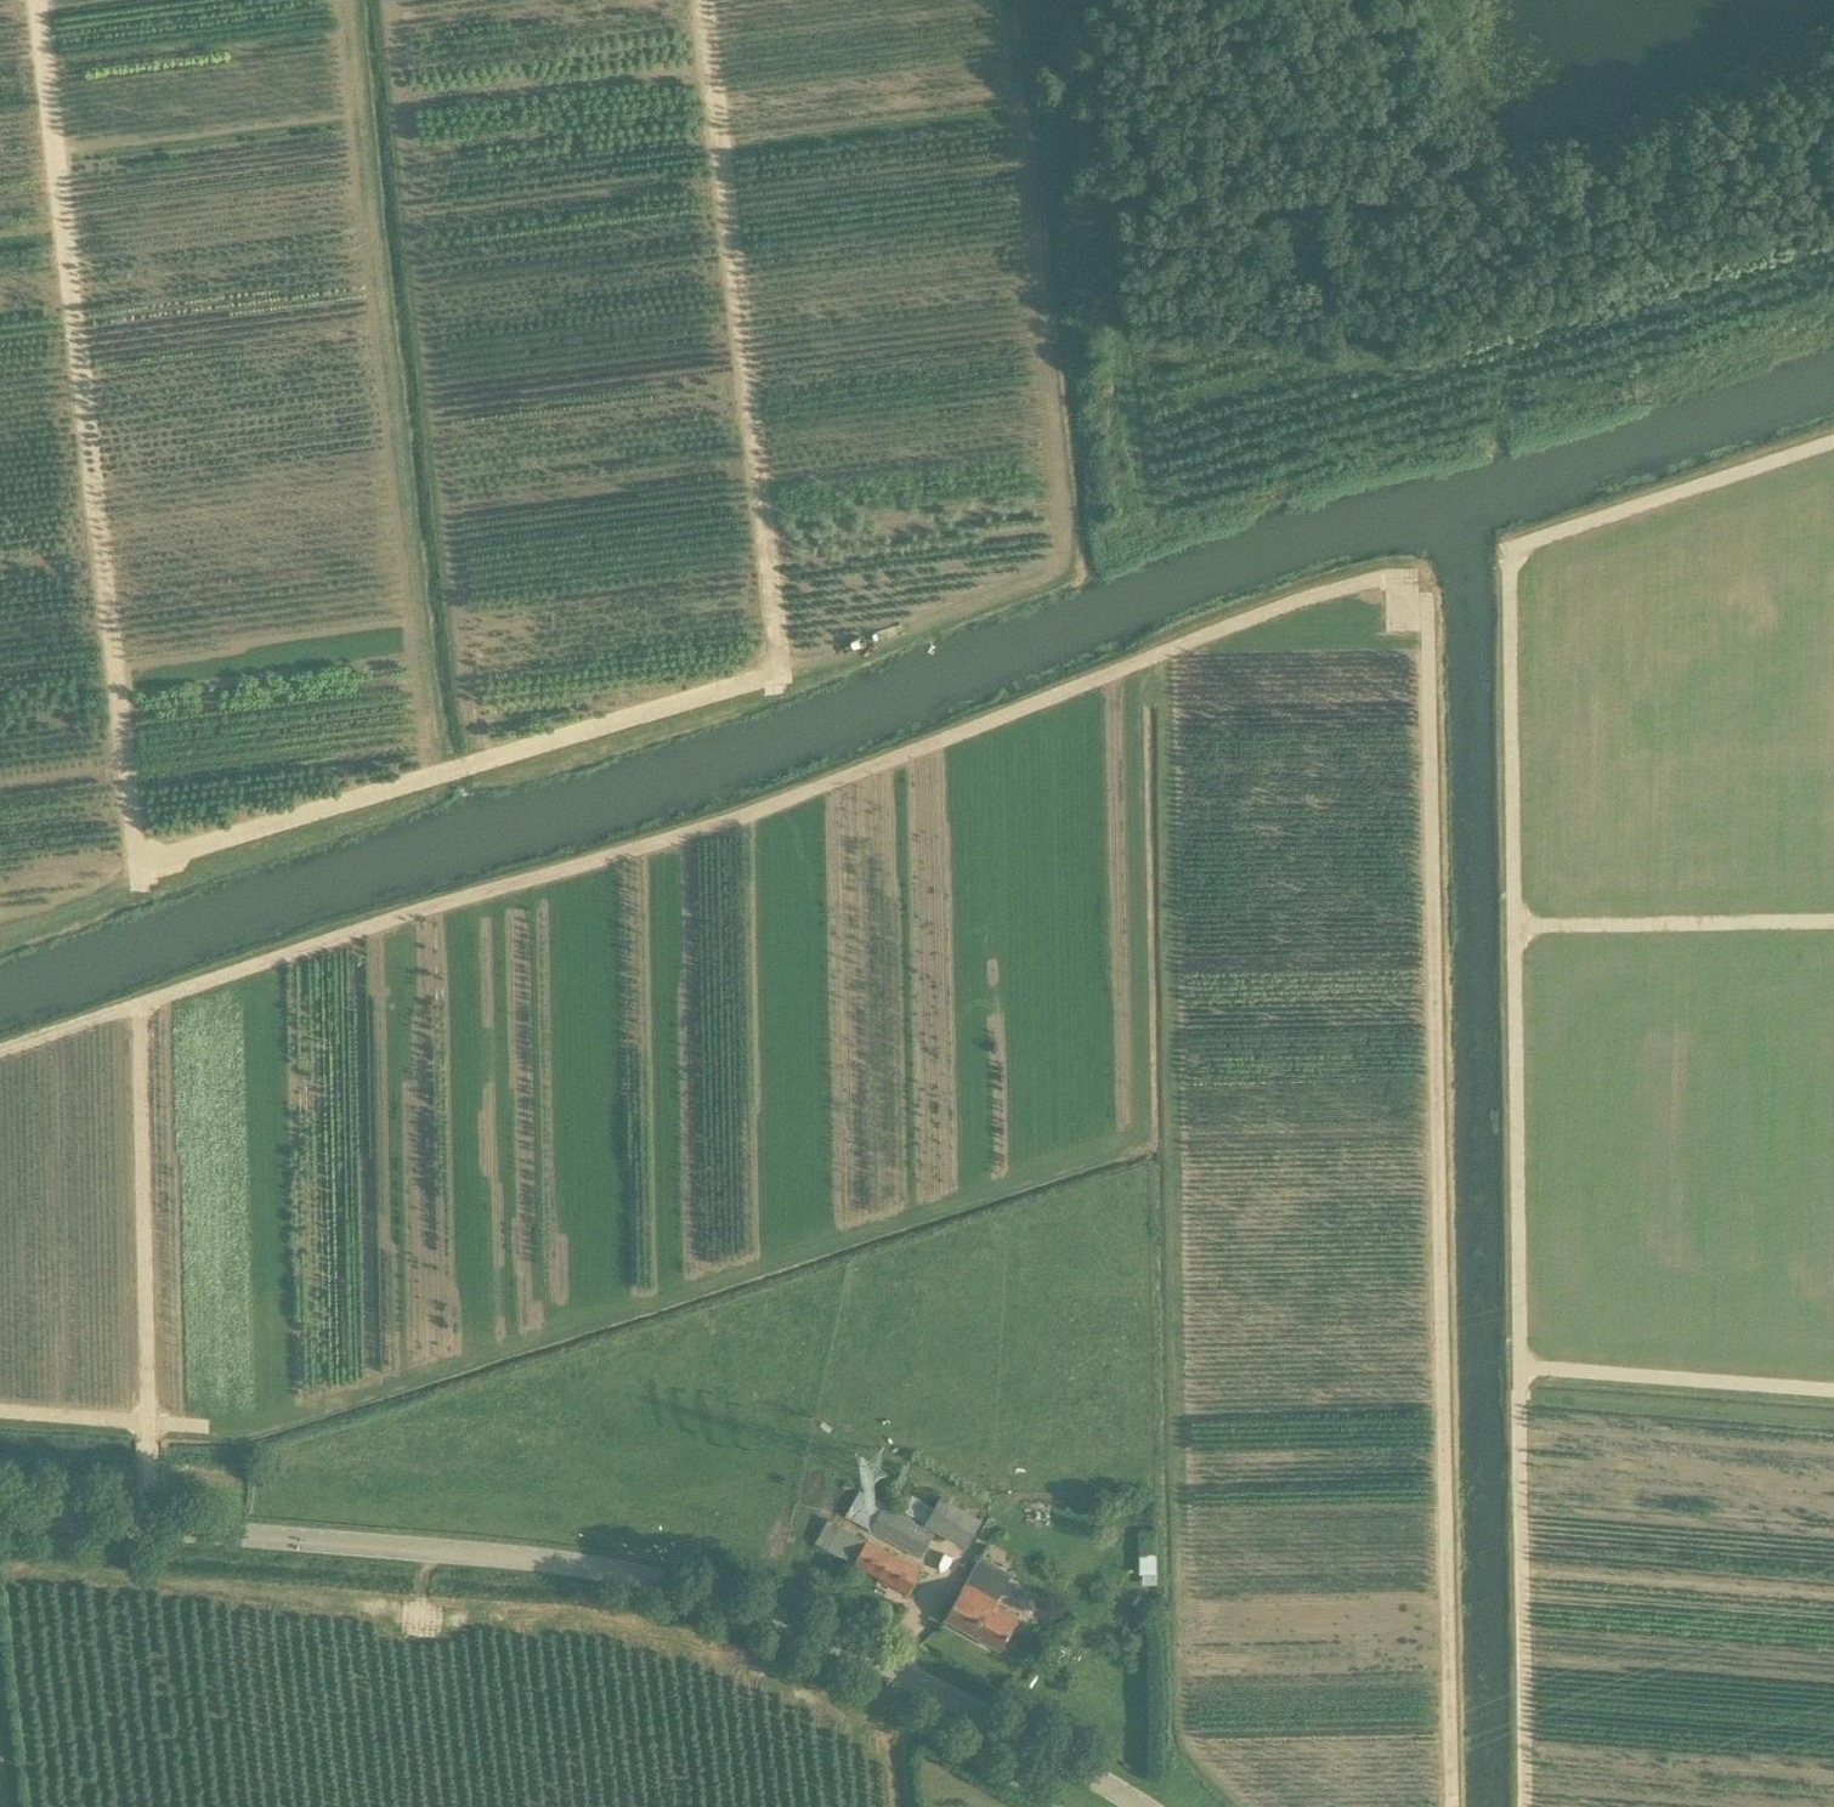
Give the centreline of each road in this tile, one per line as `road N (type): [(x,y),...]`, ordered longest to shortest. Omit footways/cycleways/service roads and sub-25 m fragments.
road 1 (track): [(36,0),(135,846),(166,860),(756,680),(779,650),(703,0)]
road 2 (unclassified): [(1143,1806),(889,1669),(708,1594),(514,1557),(0,1520)]

